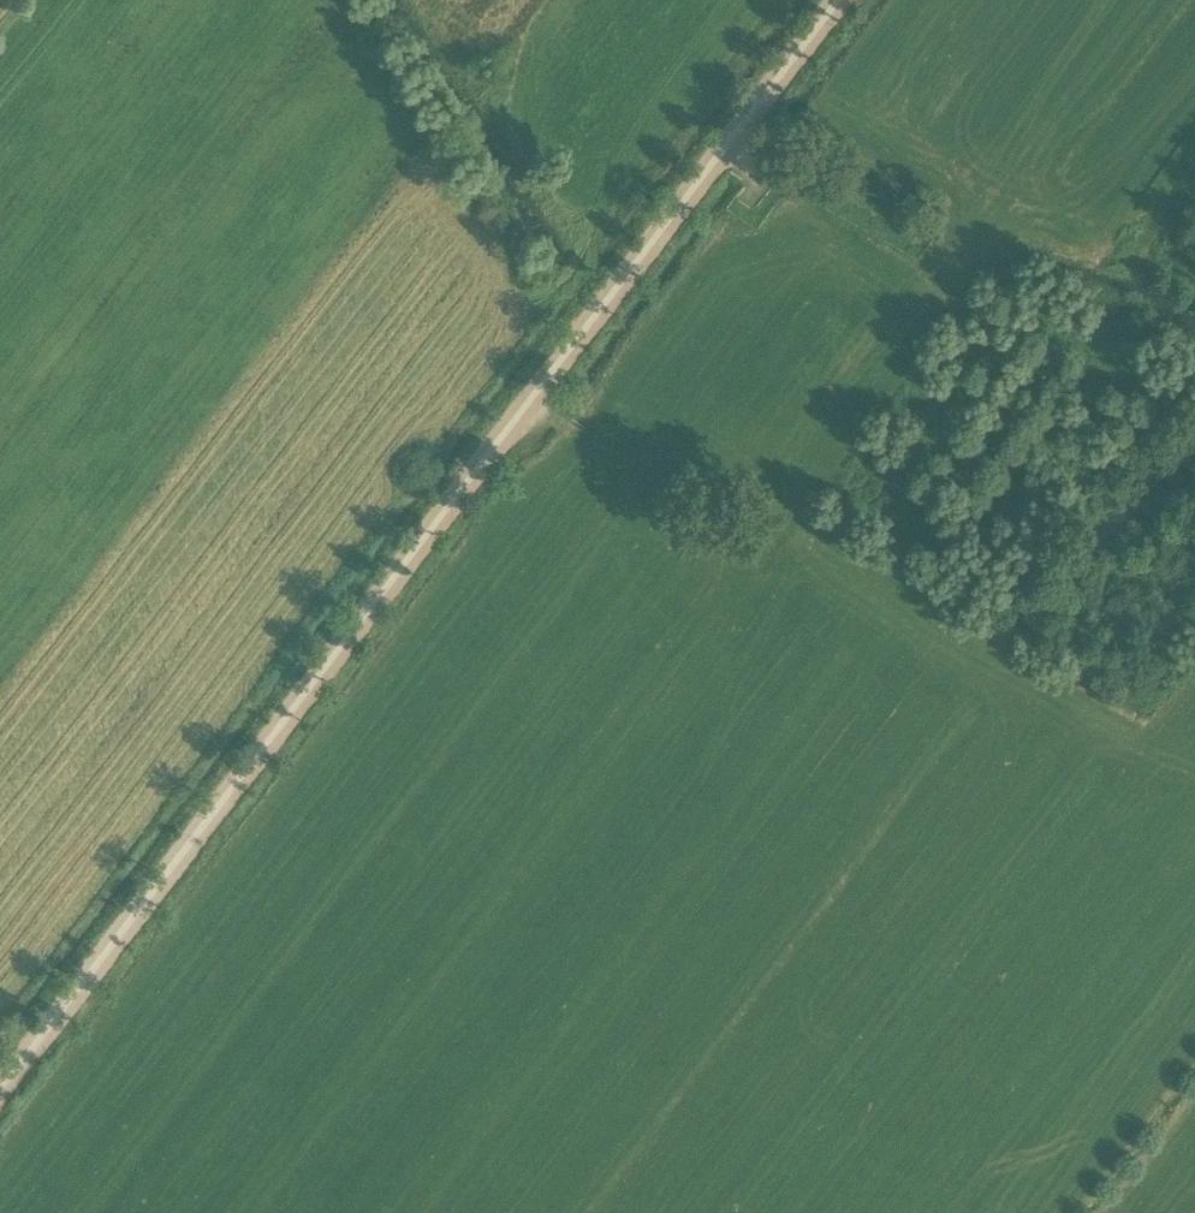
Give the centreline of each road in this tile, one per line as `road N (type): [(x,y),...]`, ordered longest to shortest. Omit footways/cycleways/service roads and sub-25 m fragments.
road 1 (tertiary): [(0,1085),(837,0)]
road 2 (track): [(1194,367),(1171,400),(1141,410),(1151,366),(976,275)]

